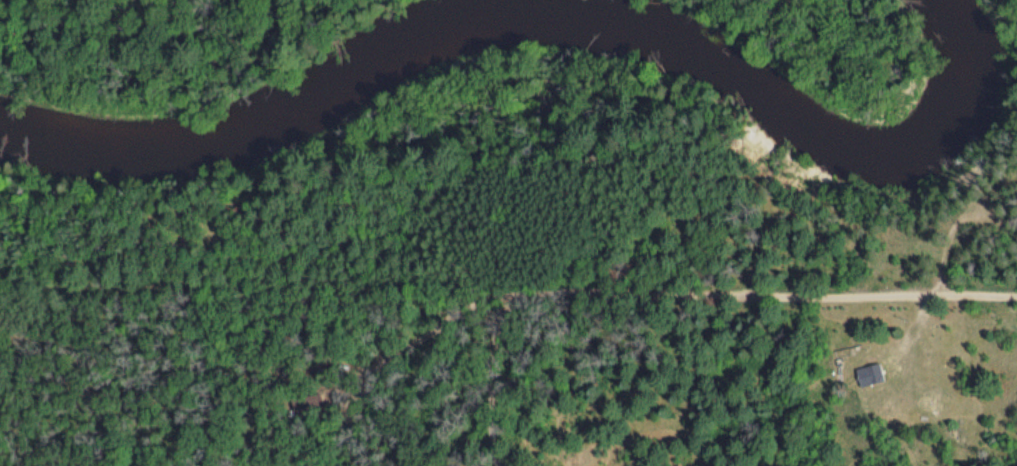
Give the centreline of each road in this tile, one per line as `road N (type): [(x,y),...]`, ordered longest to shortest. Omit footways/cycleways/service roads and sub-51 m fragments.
road 1 (track): [(305,465),(315,428),(389,327),(542,287),(1016,286)]
road 2 (track): [(468,465),(469,306)]
road 3 (track): [(569,287),(561,369),(589,430)]

